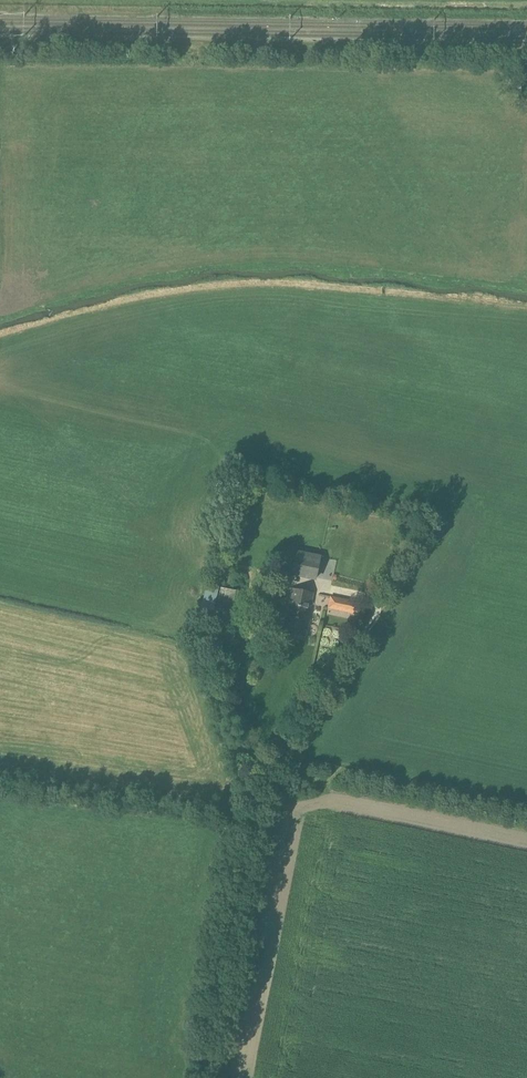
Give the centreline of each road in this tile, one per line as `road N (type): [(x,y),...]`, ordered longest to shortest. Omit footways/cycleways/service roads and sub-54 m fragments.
road 1 (track): [(275,576),(361,595),(374,603),(376,618),(264,783),(204,1077)]

